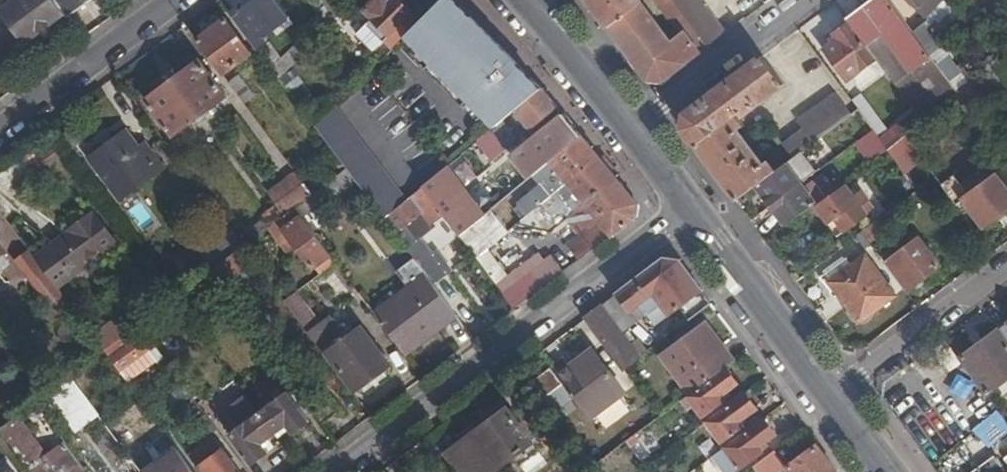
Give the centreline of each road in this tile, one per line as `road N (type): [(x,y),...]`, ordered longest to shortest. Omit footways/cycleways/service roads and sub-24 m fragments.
road 1 (residential): [(342,471),(692,207)]
road 2 (tertiary): [(692,207),(830,401)]
road 3 (residential): [(628,131),(811,0)]
road 4 (residential): [(1006,261),(830,401)]
road 5 (residential): [(175,0),(0,132)]
road 6 (tertiary): [(522,0),(628,131)]

